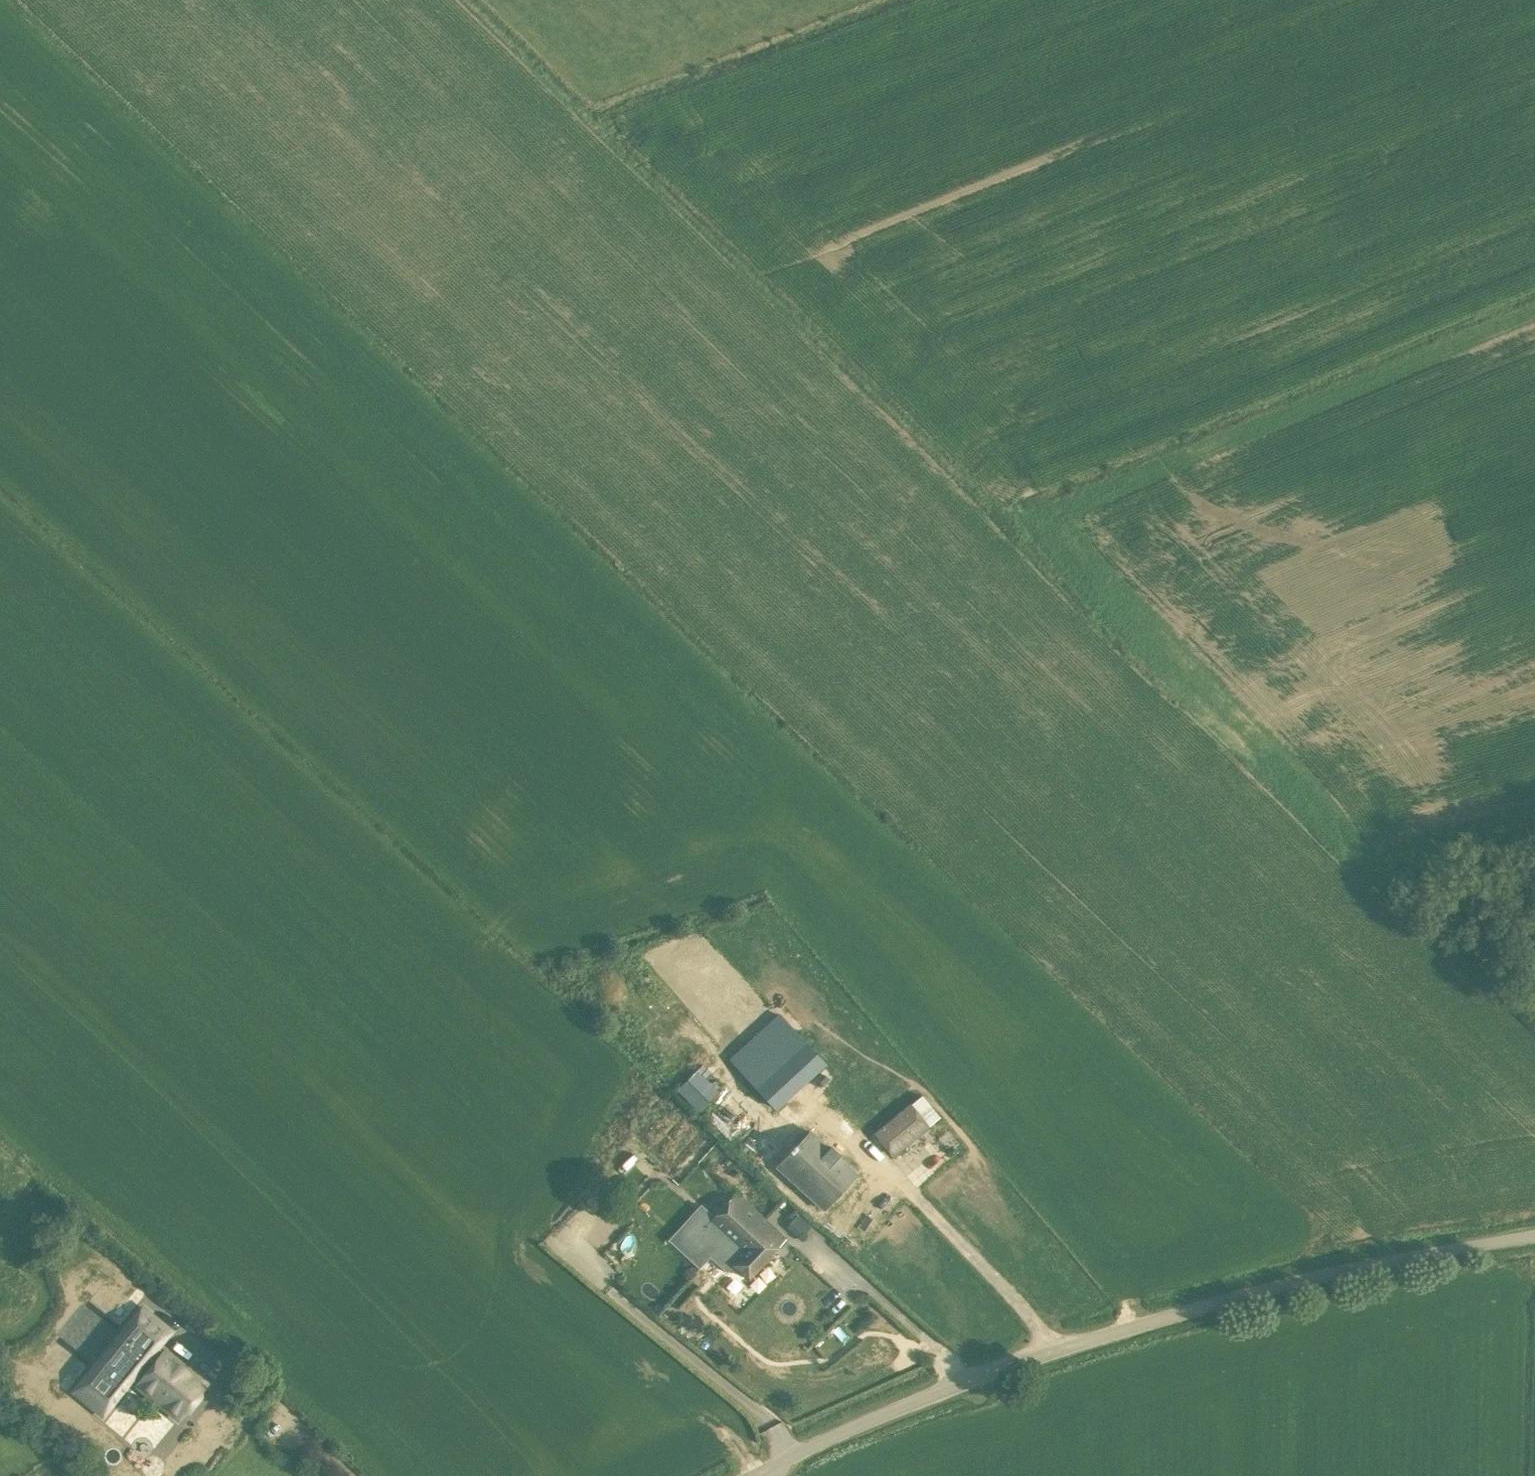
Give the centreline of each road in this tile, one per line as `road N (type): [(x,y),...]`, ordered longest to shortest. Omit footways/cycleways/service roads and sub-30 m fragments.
road 1 (unclassified): [(1534,1230),(1428,1247),(1081,1339),(872,1416),(769,1468)]

